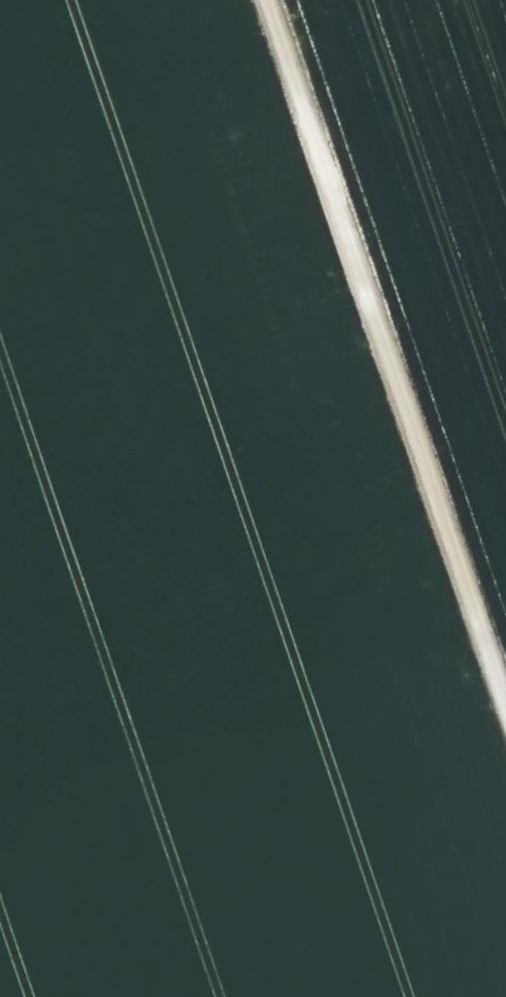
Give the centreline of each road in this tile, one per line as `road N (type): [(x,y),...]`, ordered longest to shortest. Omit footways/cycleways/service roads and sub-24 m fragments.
road 1 (track): [(269,0),(505,695)]

